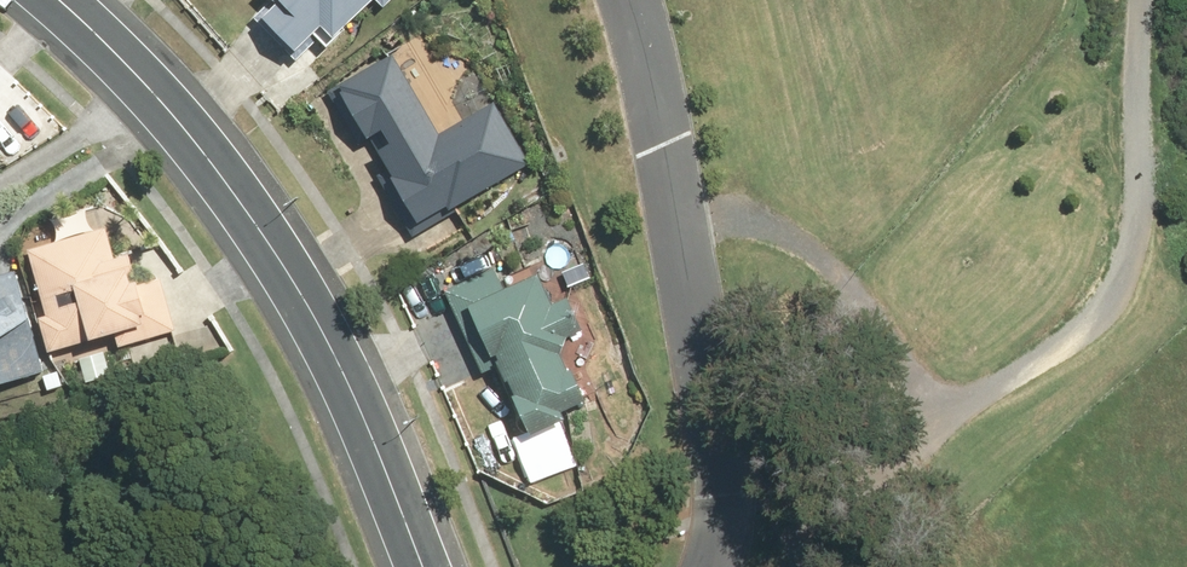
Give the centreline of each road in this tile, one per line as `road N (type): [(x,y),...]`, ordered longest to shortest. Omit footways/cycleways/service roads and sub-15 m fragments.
road 1 (tertiary): [(53,0),(140,78),(230,184),(304,291),(419,566)]
road 2 (track): [(923,397),(959,408),(1000,392),(1107,316),(1126,286),(1140,249),(1142,0)]
road 3 (track): [(677,212),(751,217),(811,251),(923,397)]
road 4 (track): [(812,566),(822,506),(910,433),(923,397)]

